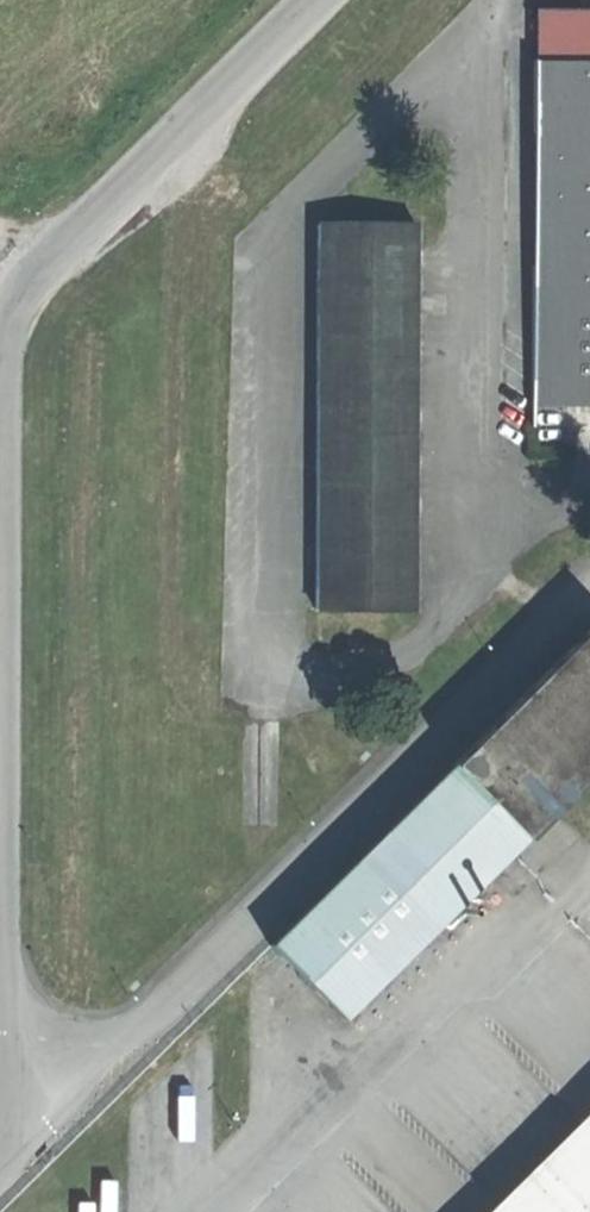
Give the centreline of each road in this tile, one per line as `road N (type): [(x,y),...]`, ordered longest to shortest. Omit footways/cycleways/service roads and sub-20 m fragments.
road 1 (unclassified): [(60,1104),(589,596)]
road 2 (unclassified): [(315,0),(23,288),(0,331)]
road 3 (unclassified): [(0,720),(8,1016),(29,1068),(60,1104)]

